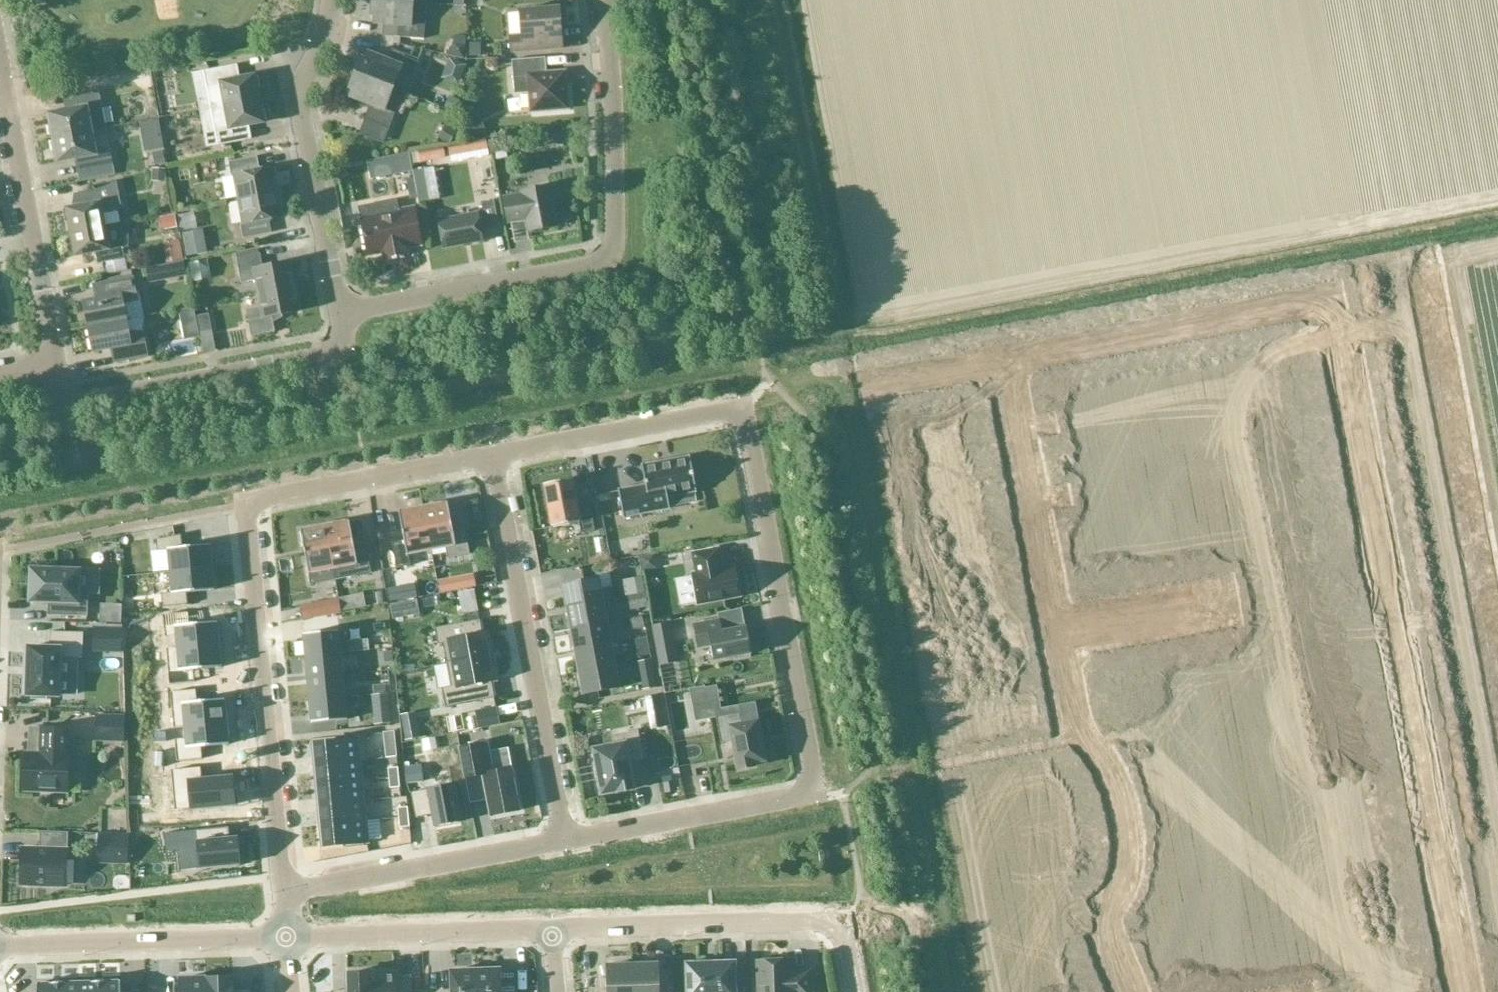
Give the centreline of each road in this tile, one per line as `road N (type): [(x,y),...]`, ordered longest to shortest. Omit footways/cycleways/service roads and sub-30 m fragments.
road 1 (residential): [(1463,991),(1332,295),(1004,358)]
road 2 (residential): [(744,407),(816,794),(565,841)]
road 3 (residential): [(284,894),(246,503),(492,456)]
road 4 (residential): [(1084,741),(1263,705),(1295,882),(1127,932),(1096,915)]
road 5 (residential): [(604,0),(614,168),(609,254),(586,266),(339,314)]
road 6 (residential): [(565,841),(492,456)]
road 7 (residential): [(56,366),(64,405),(252,371),(331,352),(342,336),(339,314)]
road 8 (residential): [(339,314),(297,94),(320,51),(332,0)]
road 9 (residential): [(56,366),(0,64)]
road 10 (residential): [(1059,648),(1004,358)]
road 11 (residential): [(0,947),(289,938)]
road 12 (residential): [(552,930),(841,921)]
road 13 (residential): [(565,841),(284,894)]
road 14 (residential): [(1004,358),(744,407)]
road 15 (residential): [(289,938),(552,930)]
road 16 (residential): [(492,456),(744,407)]
road 17 (residential): [(1096,915),(841,921)]
road 18 (residential): [(1096,915),(1119,888),(1124,824),(1113,783),(1084,741)]
road 19 (residential): [(1233,613),(1059,648)]

